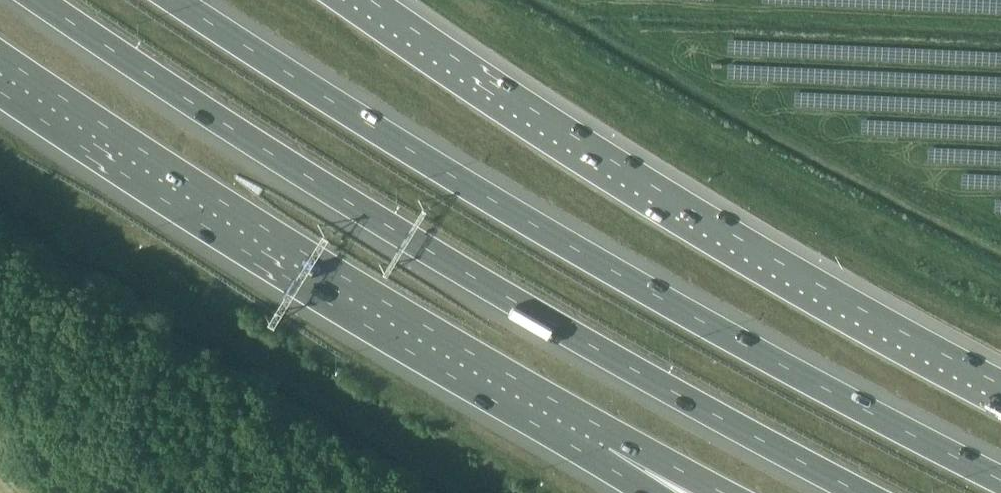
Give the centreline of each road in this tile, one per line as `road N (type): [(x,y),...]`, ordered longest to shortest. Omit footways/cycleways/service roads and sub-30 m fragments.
road 1 (motorway): [(36,0),(168,97),(565,338),(861,492)]
road 2 (motorway): [(1000,480),(592,262),(177,0)]
road 3 (motorway): [(1000,397),(675,212),(348,0)]
road 4 (motorway): [(0,56),(350,281),(614,433)]
road 5 (unclassified): [(85,492),(0,395)]
road 6 (motorway): [(614,433),(723,492)]

